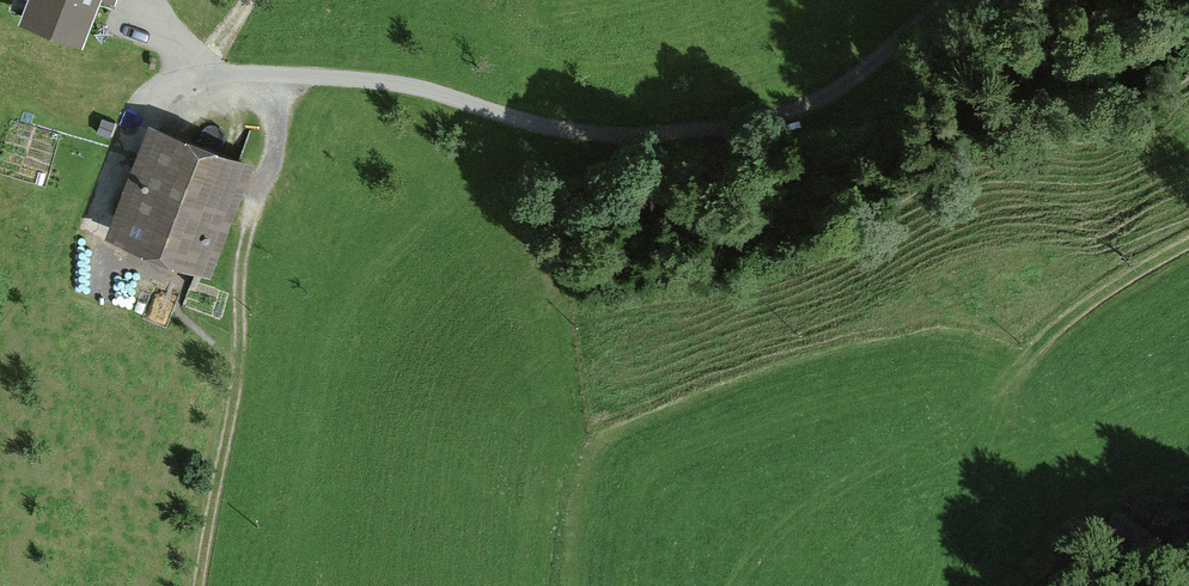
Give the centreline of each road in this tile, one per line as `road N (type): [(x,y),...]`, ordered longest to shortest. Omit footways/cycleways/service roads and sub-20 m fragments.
road 1 (track): [(90,232),(138,112),(155,91),(186,77),(238,72),(355,80),(436,94),(540,125),(655,135),(809,105),(949,0)]
road 2 (track): [(208,585),(241,360),(241,278),(290,75)]
road 3 (track): [(1026,357),(1103,293),(1188,243)]

